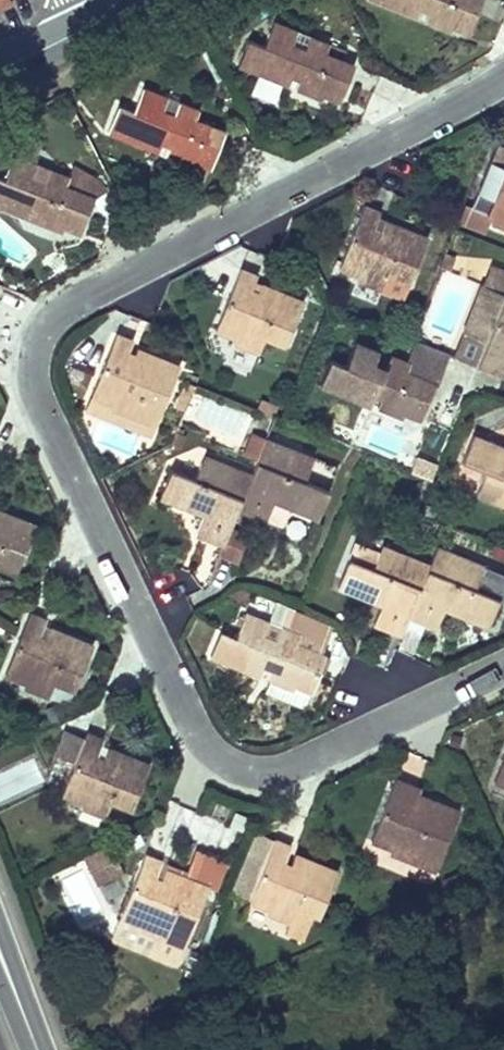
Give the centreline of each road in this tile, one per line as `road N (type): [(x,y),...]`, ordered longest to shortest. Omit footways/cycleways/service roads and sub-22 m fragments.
road 1 (residential): [(503,80),(65,306),(36,340),(30,363),(37,405),(195,736),(215,757),(237,769),(287,771),(503,668)]
road 2 (tertiary): [(0,71),(146,0)]

